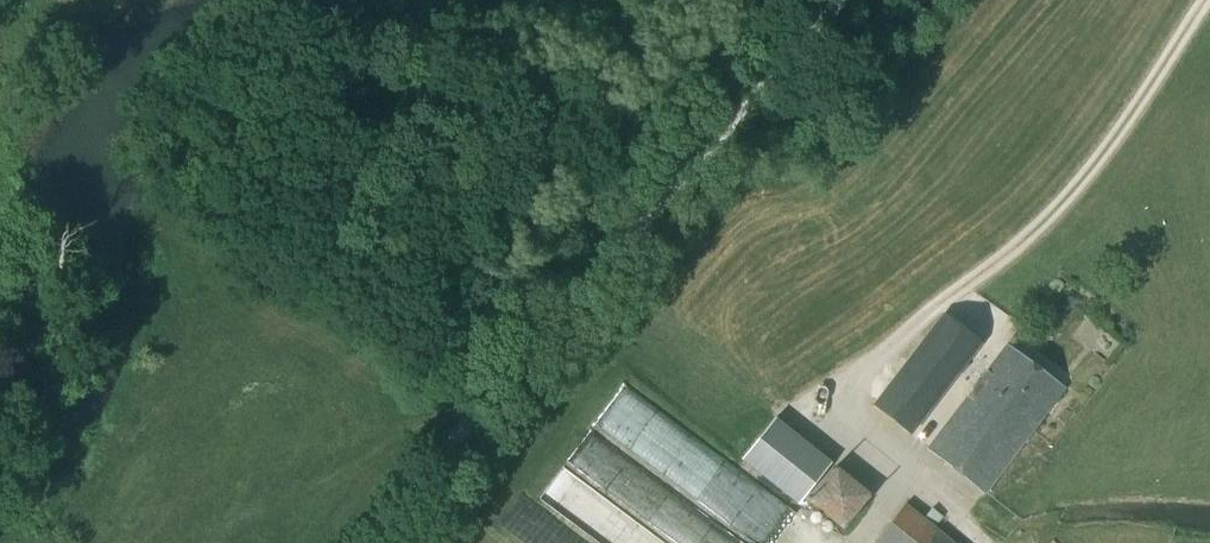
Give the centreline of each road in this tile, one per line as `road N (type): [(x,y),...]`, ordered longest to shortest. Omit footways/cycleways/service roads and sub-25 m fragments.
road 1 (track): [(860,0),(483,429)]
road 2 (track): [(483,429),(384,542)]

